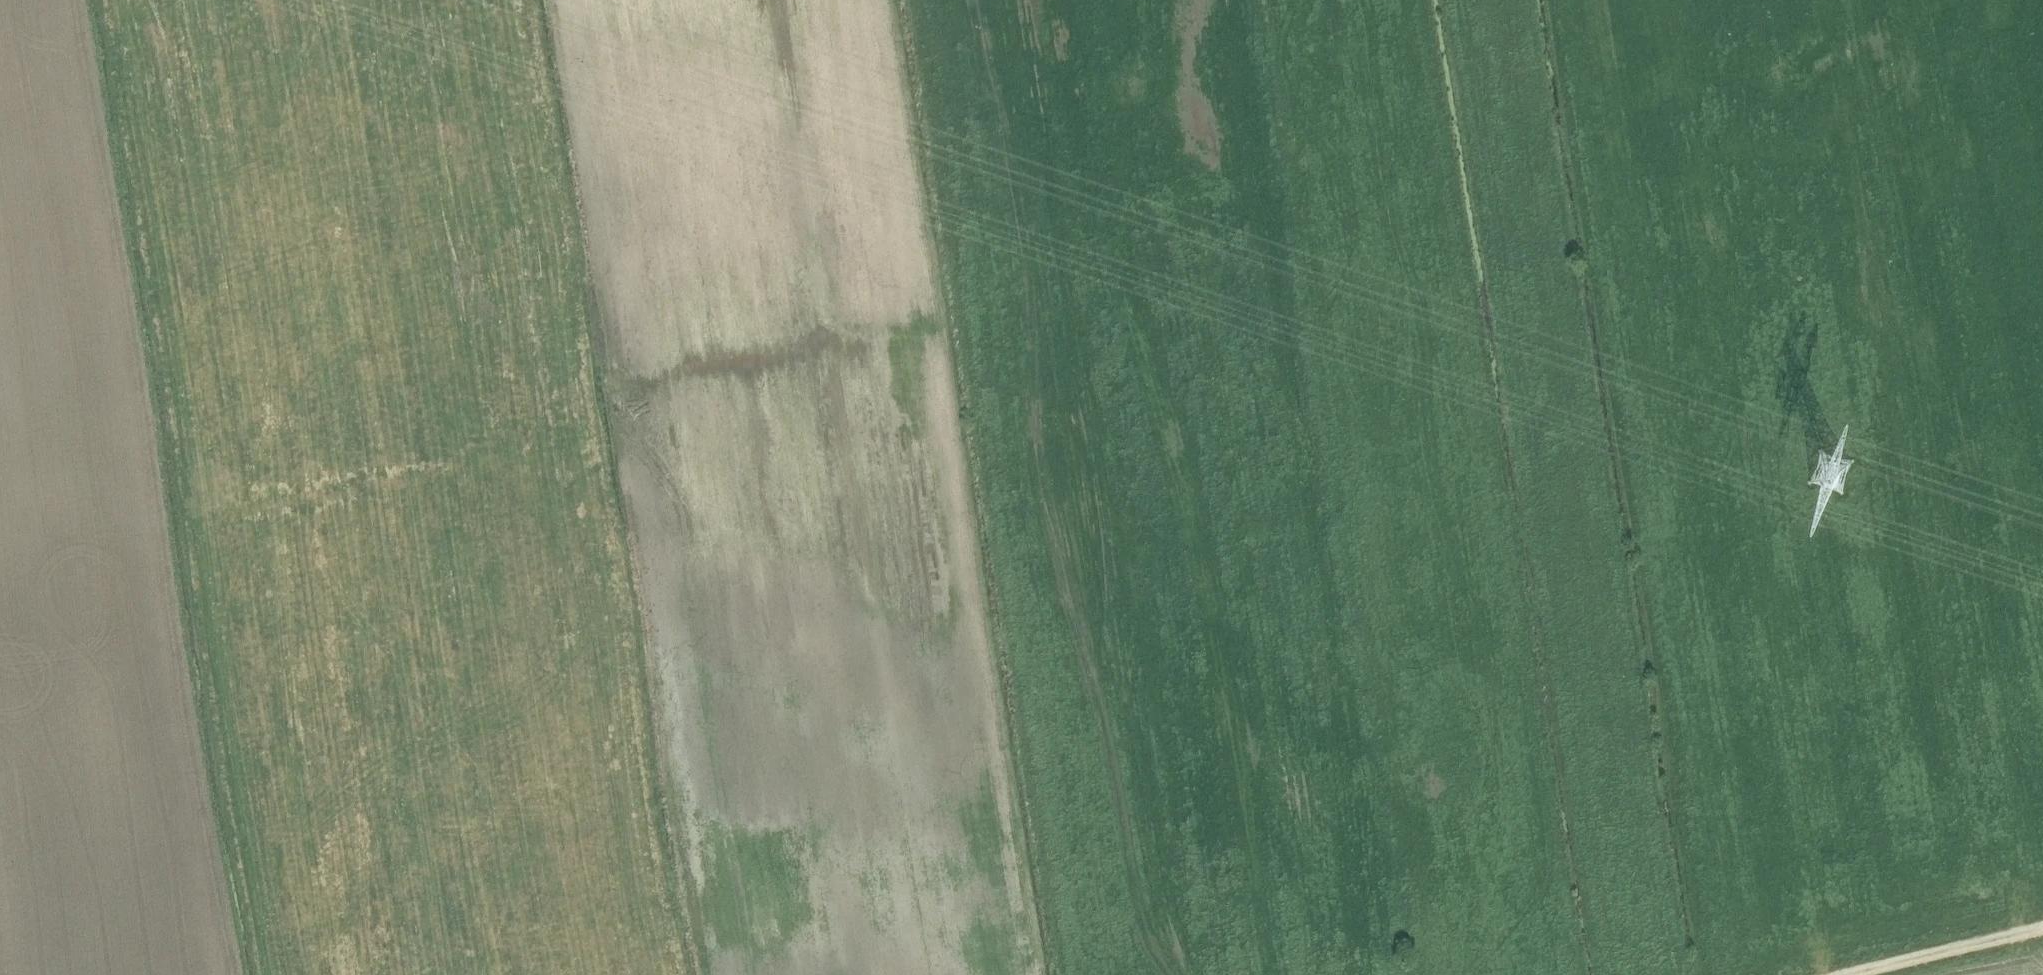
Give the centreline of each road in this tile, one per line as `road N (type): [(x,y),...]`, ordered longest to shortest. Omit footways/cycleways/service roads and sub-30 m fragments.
road 1 (track): [(1863,974),(2042,933)]

